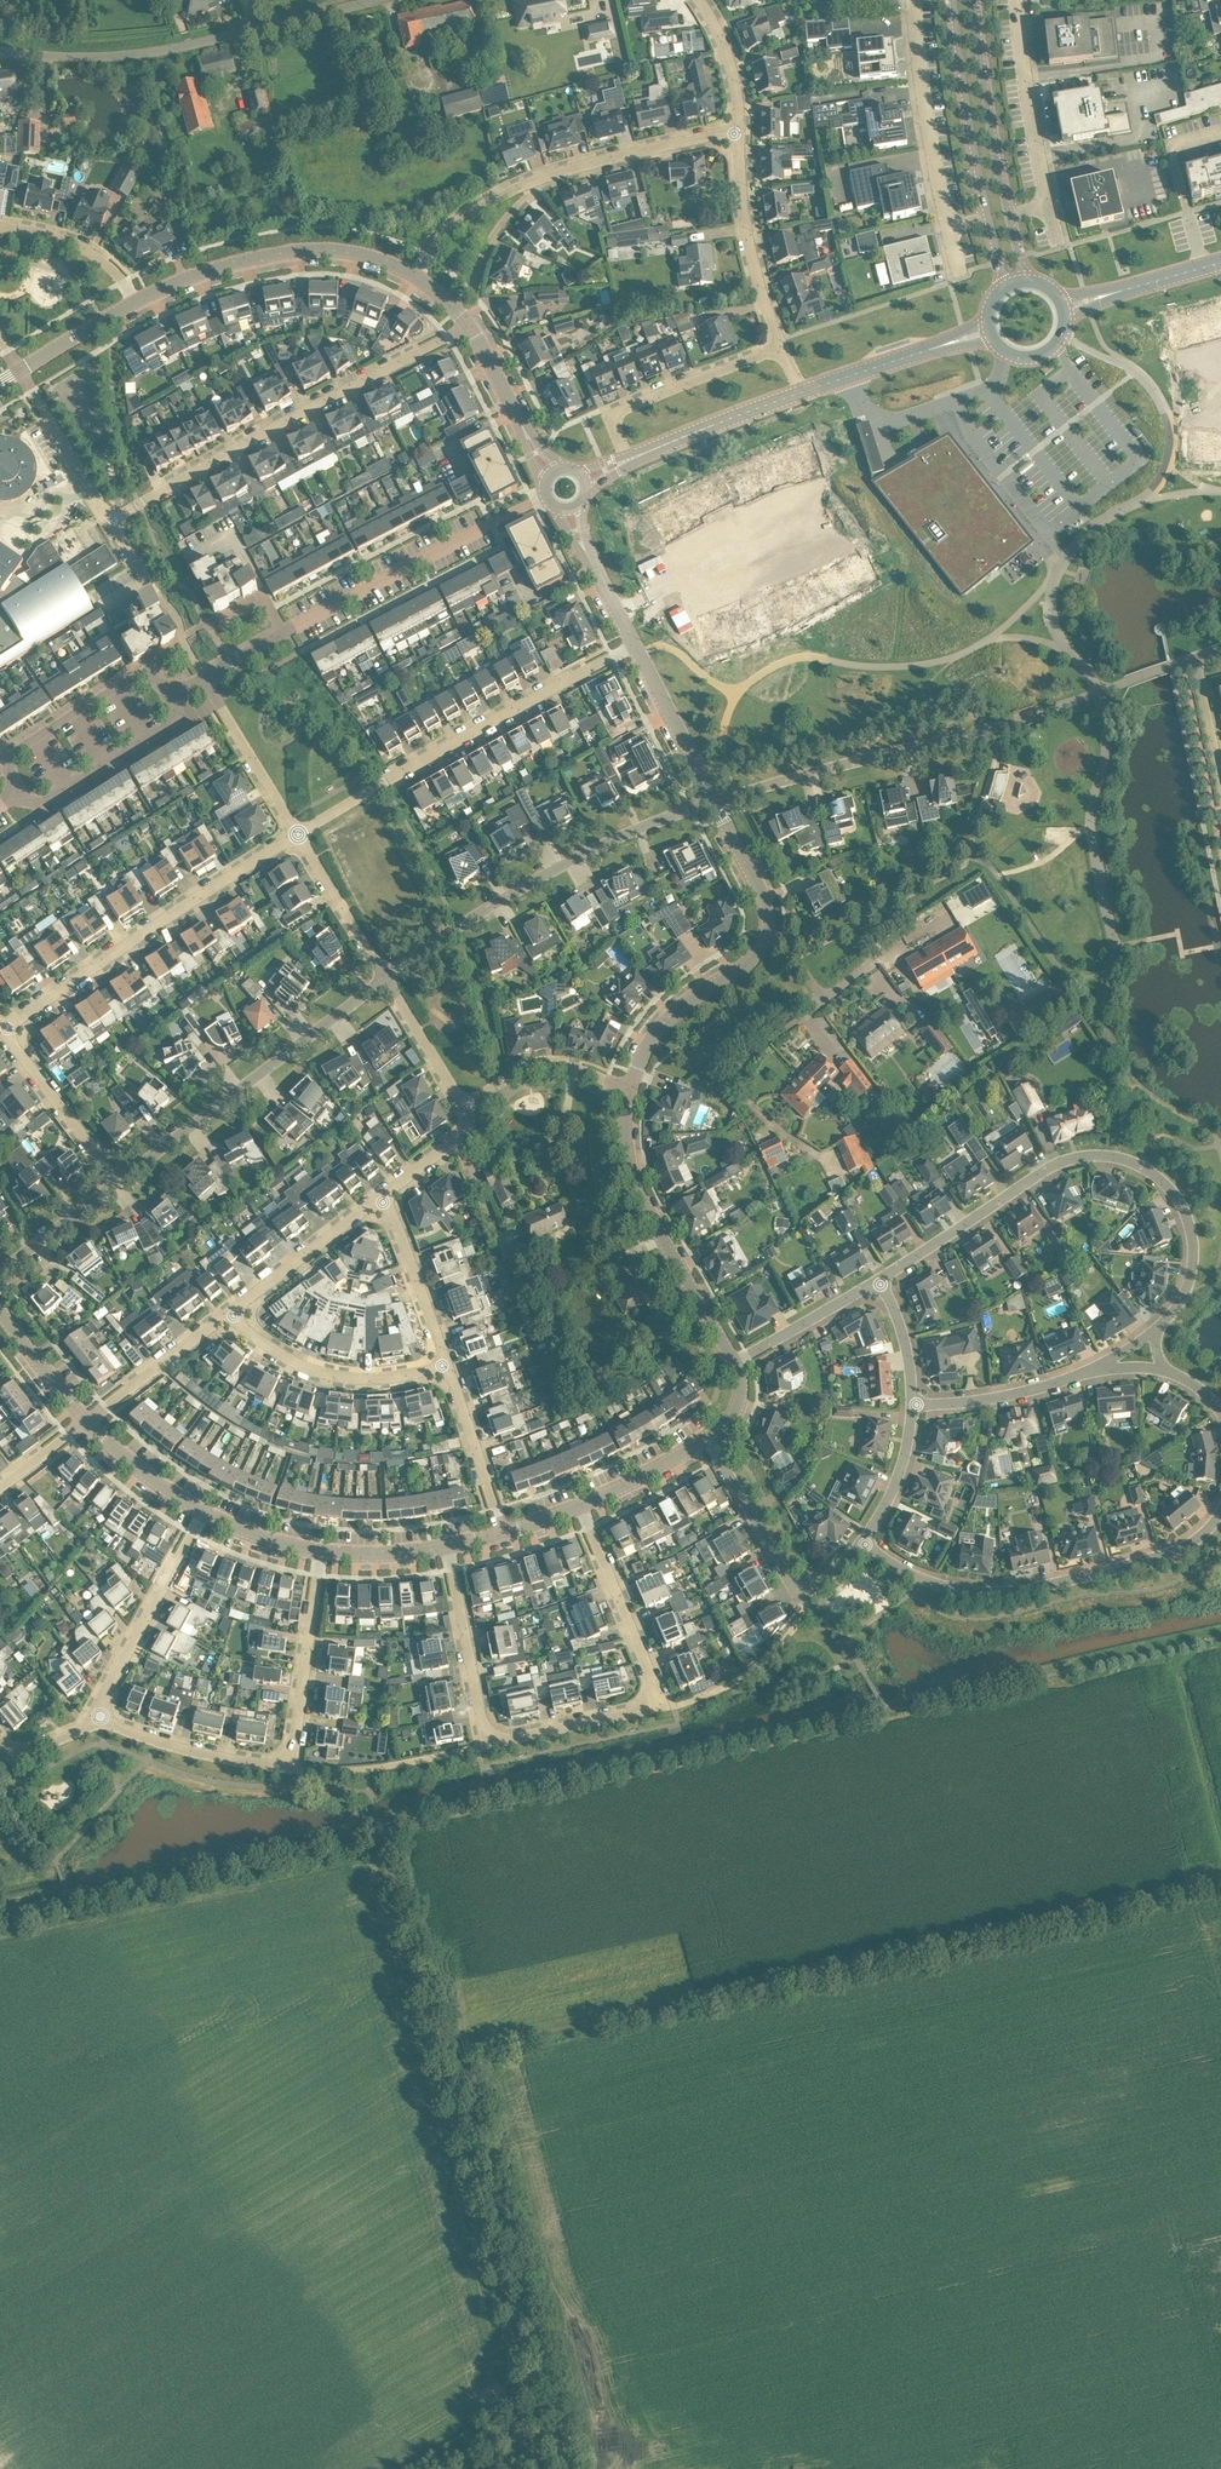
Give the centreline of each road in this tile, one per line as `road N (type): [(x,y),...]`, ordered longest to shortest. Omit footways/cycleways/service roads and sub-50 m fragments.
road 1 (residential): [(447,1545),(485,1735),(499,1740),(656,1704),(582,1506)]
road 2 (residential): [(880,1282),(1066,1160),(1116,1156),(1168,1185),(1191,1227),(1187,1288),(1155,1330)]
road 3 (residential): [(101,1717),(181,1750),(289,1767),(321,1553)]
road 4 (residential): [(111,522),(469,326)]
road 5 (residential): [(1220,1510),(1184,1547),(1024,1590),(924,1581),(862,1544)]
road 6 (residential): [(205,677),(546,495)]
road 7 (residential): [(0,50),(64,57),(154,51),(379,0)]
road 8 (residential): [(299,835),(497,718),(635,648)]
road 9 (residential): [(386,977),(540,876),(715,800)]
road 10 (residential): [(4,1032),(299,835)]
road 11 (residential): [(118,1184),(386,977)]
road 12 (residential): [(715,800),(1006,723)]
road 13 (unclassified): [(631,1087),(625,1149),(632,1179),(732,1361)]
road 14 (unclassified): [(137,303),(232,263),(294,251),(362,255),(414,272)]
road 15 (residential): [(707,1438),(787,1581),(815,1589),(862,1544)]
road 16 (residential): [(450,1365),(365,1378),(327,1374),(268,1347),(229,1311)]
road 17 (residential): [(20,794),(8,762),(74,710),(143,674),(175,694)]
road 18 (residential): [(628,459),(612,421),(616,410),(783,347)]
road 19 (unclassified): [(912,0),(949,228)]
road 20 (residential): [(101,1717),(102,1701),(203,1513)]
road 21 (residential): [(783,347),(746,230),(738,131)]
road 22 (unclassified): [(952,0),(988,219)]
road 23 (unclassified): [(771,926),(758,954),(681,1006),(631,1087)]
road 24 (unclassified): [(1009,214),(973,0)]
road 25 (residential): [(175,694),(178,722),(56,799),(20,794)]
road 26 (unclassified): [(1017,0),(1047,204)]
road 27 (residential): [(544,177),(738,131)]
road 28 (residential): [(229,1311),(382,1193)]
road 29 (residential): [(118,1184),(4,1032)]
road 30 (unclassified): [(628,459),(805,391)]
road 31 (residential): [(917,1405),(1048,1384),(1102,1367)]
road 32 (residential): [(450,1365),(382,1193)]
road 33 (residential): [(299,835),(205,677)]
road 34 (residential): [(87,1421),(229,1311)]
road 35 (residential): [(503,1534),(450,1365)]
road 36 (residential): [(111,522),(20,371)]
road 37 (residential): [(468,1101),(544,1065),(631,1087)]
road 38 (unclassified): [(635,648),(715,800)]
road 39 (residential): [(732,1361),(880,1282)]
road 40 (residential): [(386,977),(299,835)]
road 41 (residential): [(137,303),(108,262),(49,232),(0,227)]
road 42 (residential): [(414,272),(455,225),(544,177)]
road 43 (residential): [(454,307),(474,290),(499,230),(544,177)]
road 44 (residential): [(862,1544),(892,1489),(917,1405)]
road 45 (unclassified): [(203,1513),(145,1476),(87,1421)]
road 46 (residential): [(468,1101),(386,977)]
road 47 (residential): [(0,1272),(118,1184)]
road 48 (residential): [(771,926),(823,993),(878,964)]
road 49 (unclassified): [(707,1438),(582,1506)]
road 50 (unclassified): [(87,1421),(0,1312)]
road 51 (residential): [(738,131),(723,41),(700,0)]
road 52 (unclassified): [(715,800),(771,926)]
road 53 (unclassified): [(20,371),(137,303)]
road 54 (residential): [(382,1193),(470,1125),(468,1101)]
road 55 (residential): [(917,1405),(910,1363),(880,1282)]
road 56 (unclassified): [(447,1545),(390,1556),(321,1553)]
road 57 (unclassified): [(805,391),(925,351)]
road 58 (residential): [(1220,780),(1196,657)]
road 59 (unclassified): [(321,1553),(203,1513)]

